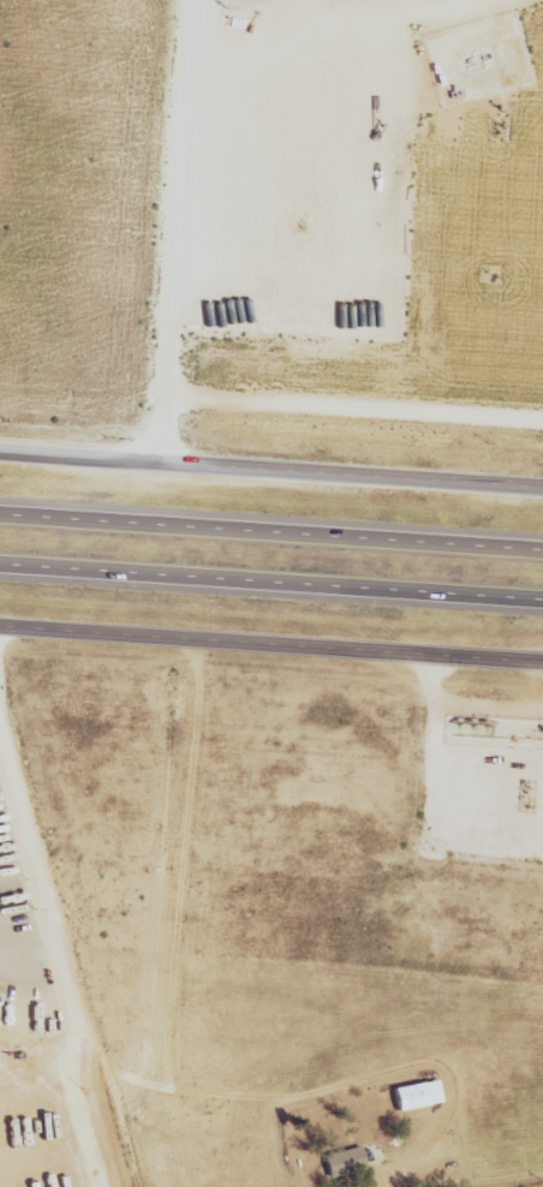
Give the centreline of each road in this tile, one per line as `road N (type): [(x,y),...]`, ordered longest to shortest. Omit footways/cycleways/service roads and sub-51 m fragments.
road 1 (residential): [(542,135),(0,240)]
road 2 (motorway): [(0,563),(542,599)]
road 3 (motorway): [(542,550),(0,514)]
road 4 (tertiary): [(0,627),(542,662)]
road 5 (tertiary): [(0,447),(542,478)]
road 6 (track): [(0,664),(138,1186)]
road 7 (track): [(485,0),(525,138)]

